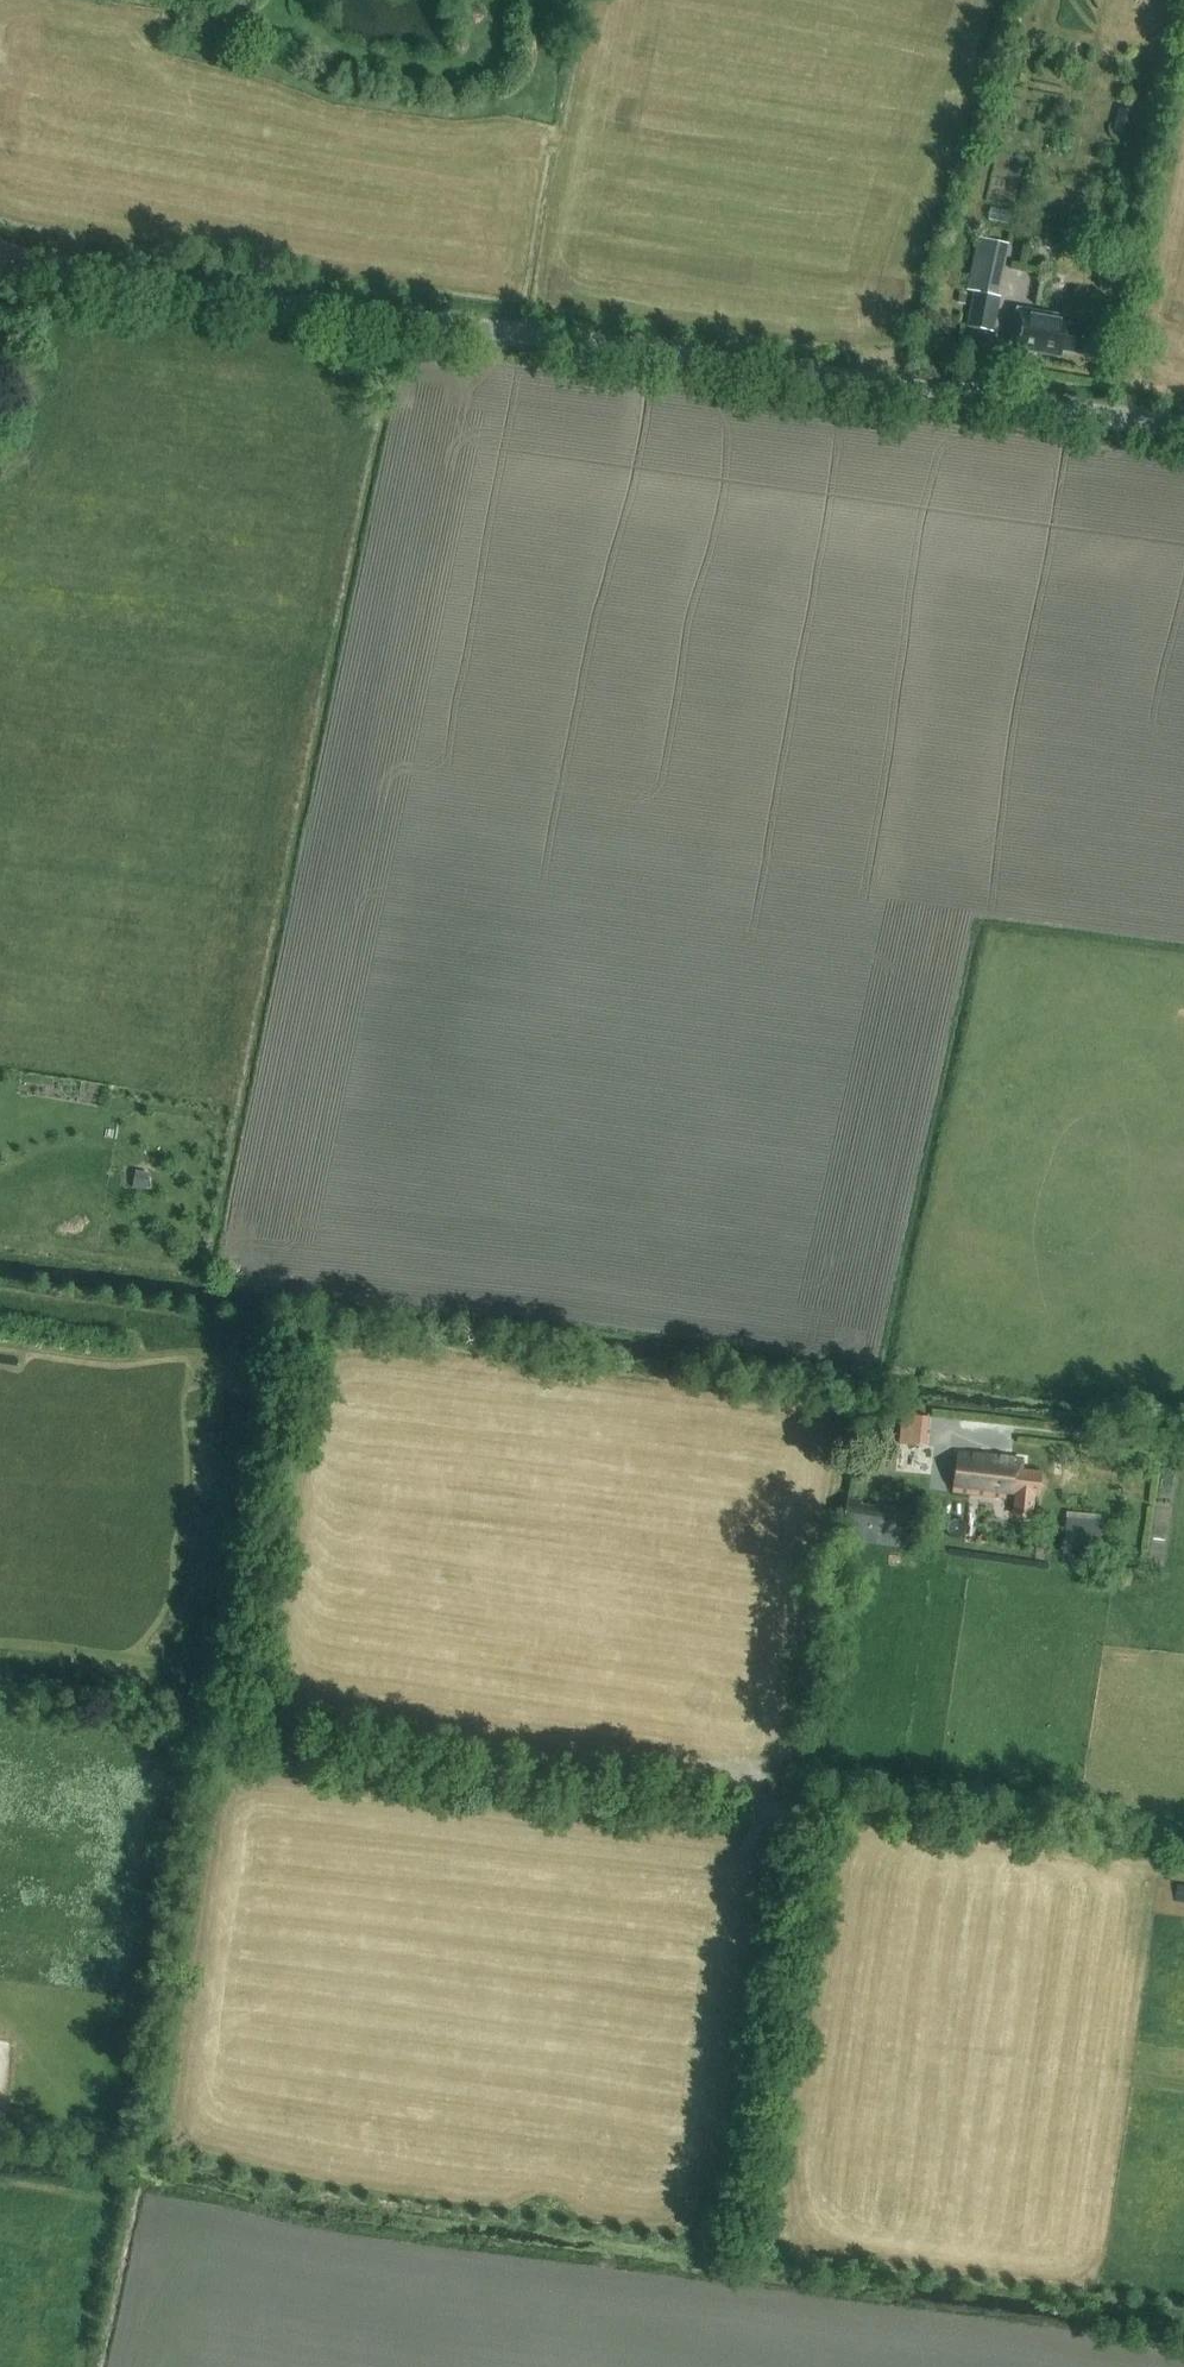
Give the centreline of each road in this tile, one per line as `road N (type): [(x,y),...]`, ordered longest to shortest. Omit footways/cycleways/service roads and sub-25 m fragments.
road 1 (tertiary): [(1183,433),(0,243)]

